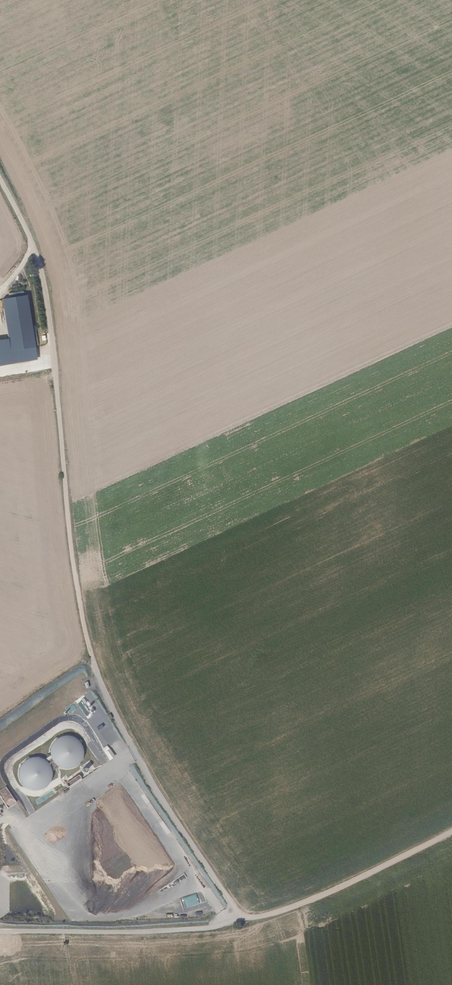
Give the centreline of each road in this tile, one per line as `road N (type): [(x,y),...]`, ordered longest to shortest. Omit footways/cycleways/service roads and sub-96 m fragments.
road 1 (track): [(0,183),(41,267),(75,574),(93,656),(133,747),(242,918)]
road 2 (track): [(242,918),(200,930),(0,930)]
road 3 (track): [(451,832),(313,898),(242,918)]

